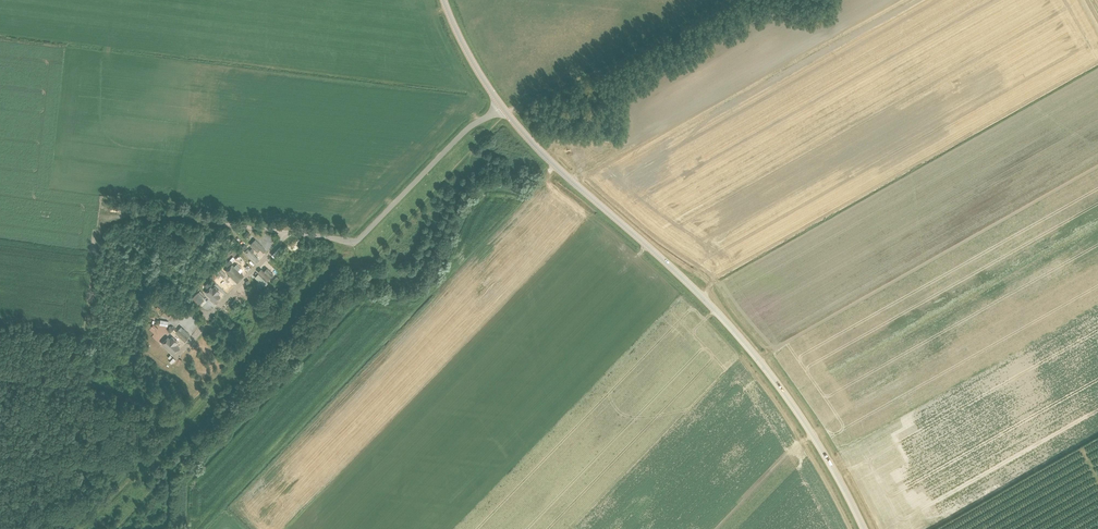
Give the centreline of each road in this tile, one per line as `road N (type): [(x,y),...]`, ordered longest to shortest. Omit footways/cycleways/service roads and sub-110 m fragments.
road 1 (tertiary): [(864,528),(799,412),(741,339),(504,110)]
road 2 (unclassified): [(358,239),(469,126),(504,110)]
road 3 (track): [(610,69),(723,0)]
road 4 (track): [(222,225),(93,217)]
road 5 (tertiary): [(504,110),(460,41),(445,0)]
road 6 (track): [(222,225),(174,277),(206,317)]

